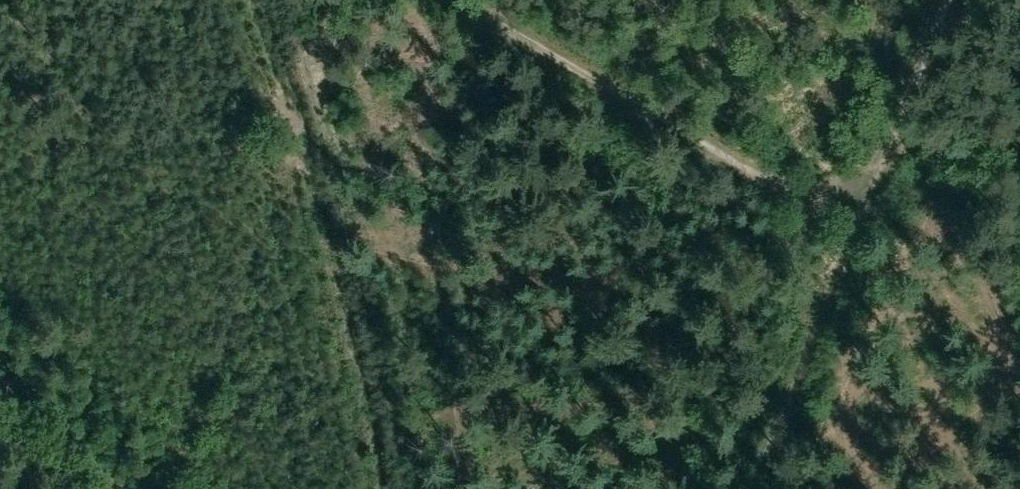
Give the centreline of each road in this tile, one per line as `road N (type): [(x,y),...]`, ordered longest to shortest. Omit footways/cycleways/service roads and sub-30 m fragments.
road 1 (track): [(451,0),(852,223),(946,0)]
road 2 (track): [(852,223),(749,488)]
road 3 (track): [(111,488),(0,375)]

